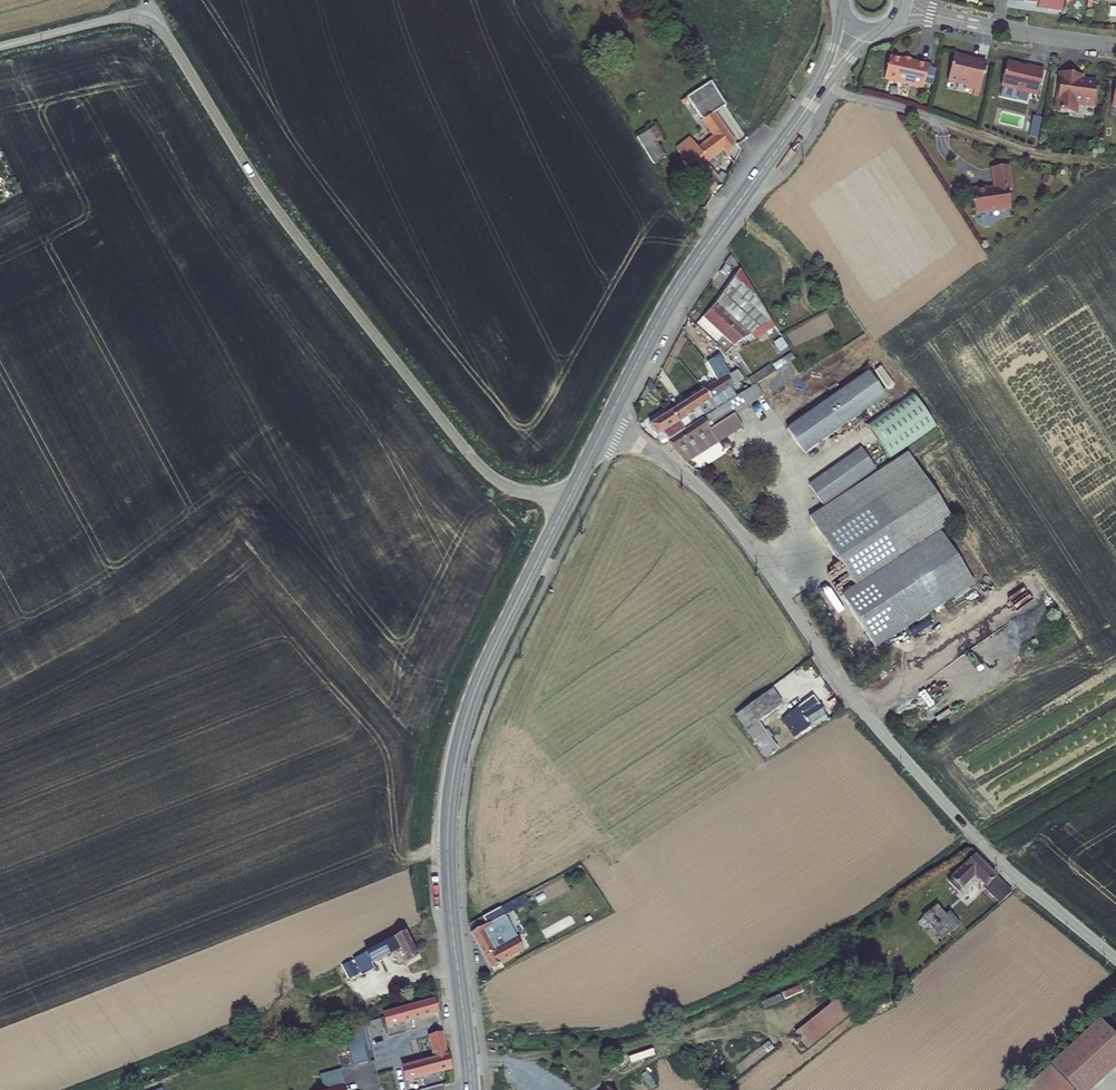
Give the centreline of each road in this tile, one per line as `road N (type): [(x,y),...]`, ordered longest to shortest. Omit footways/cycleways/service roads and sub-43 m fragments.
road 1 (residential): [(605,426),(706,495),(887,741),(981,846),(1115,962)]
road 2 (residential): [(152,9),(268,199),(472,457),(502,484),(567,501)]
road 3 (tertiary): [(472,1089),(449,892),(453,771),(477,684),(567,501)]
road 4 (tertiary): [(605,426),(682,282),(806,109)]
road 5 (track): [(816,88),(1043,160),(1115,163)]
road 6 (unclassified): [(152,9),(0,46)]
road 7 (residential): [(993,27),(1115,45)]

